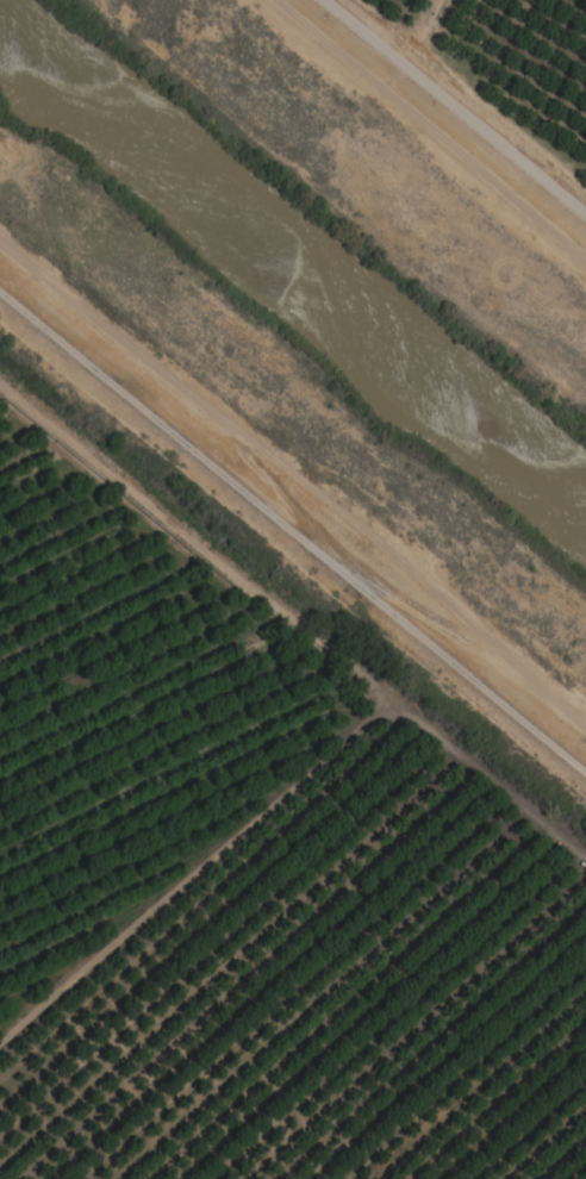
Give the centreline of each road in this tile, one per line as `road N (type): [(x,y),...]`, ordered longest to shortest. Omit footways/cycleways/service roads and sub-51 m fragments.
road 1 (track): [(0,306),(585,787)]
road 2 (track): [(0,383),(585,862)]
road 3 (track): [(0,1027),(387,698)]
road 4 (track): [(585,214),(326,0)]

